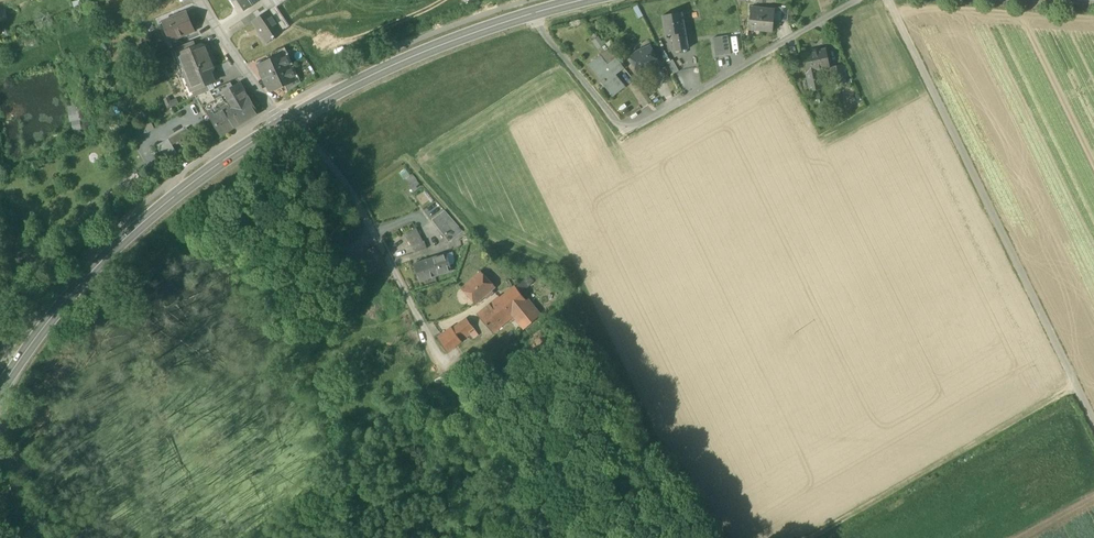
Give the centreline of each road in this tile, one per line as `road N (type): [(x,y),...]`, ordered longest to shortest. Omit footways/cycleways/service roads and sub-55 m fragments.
road 1 (track): [(888,0),(1093,422)]
road 2 (track): [(855,0),(626,129),(533,12)]
road 3 (secondary): [(289,118),(226,158),(114,249),(53,313),(5,386)]
road 4 (track): [(694,537),(581,511),(469,413),(442,360)]
road 5 (secondary): [(584,0),(487,26),(289,118)]
road 6 (track): [(1076,384),(810,537)]
road 7 (residential): [(442,360),(357,197),(289,118)]
road 8 (residential): [(289,118),(250,78),(197,0)]

